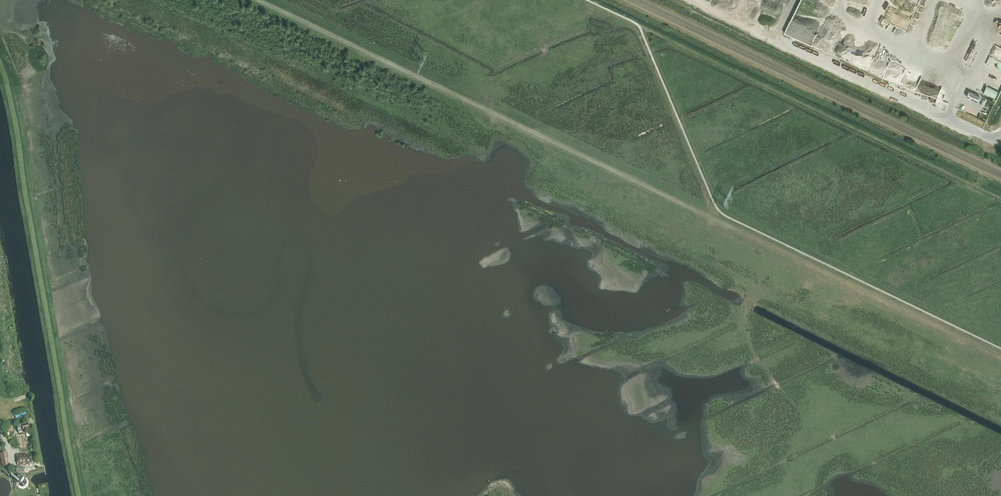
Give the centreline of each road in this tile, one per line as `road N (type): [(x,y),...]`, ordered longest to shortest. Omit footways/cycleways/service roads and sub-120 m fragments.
road 1 (track): [(80,495),(0,64)]

